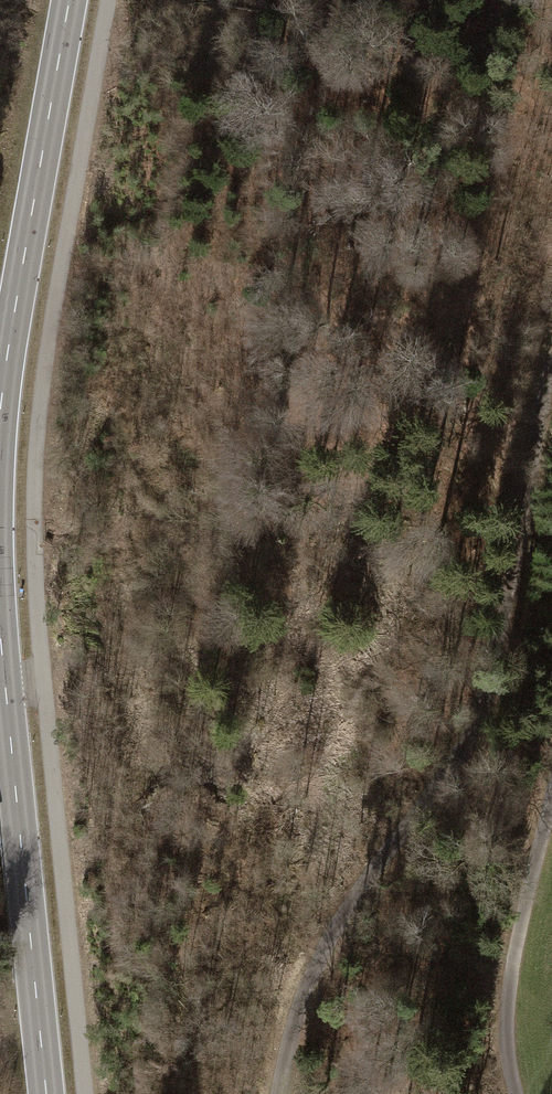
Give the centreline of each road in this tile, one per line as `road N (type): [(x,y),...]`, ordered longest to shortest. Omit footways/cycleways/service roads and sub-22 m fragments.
road 1 (track): [(279,1093),(299,1004),(330,938),(475,727),(521,552),(551,368)]
road 2 (tertiary): [(47,1093),(0,614)]
road 3 (tertiary): [(0,392),(68,0)]
road 4 (track): [(551,810),(512,978),(509,1048),(519,1093)]

